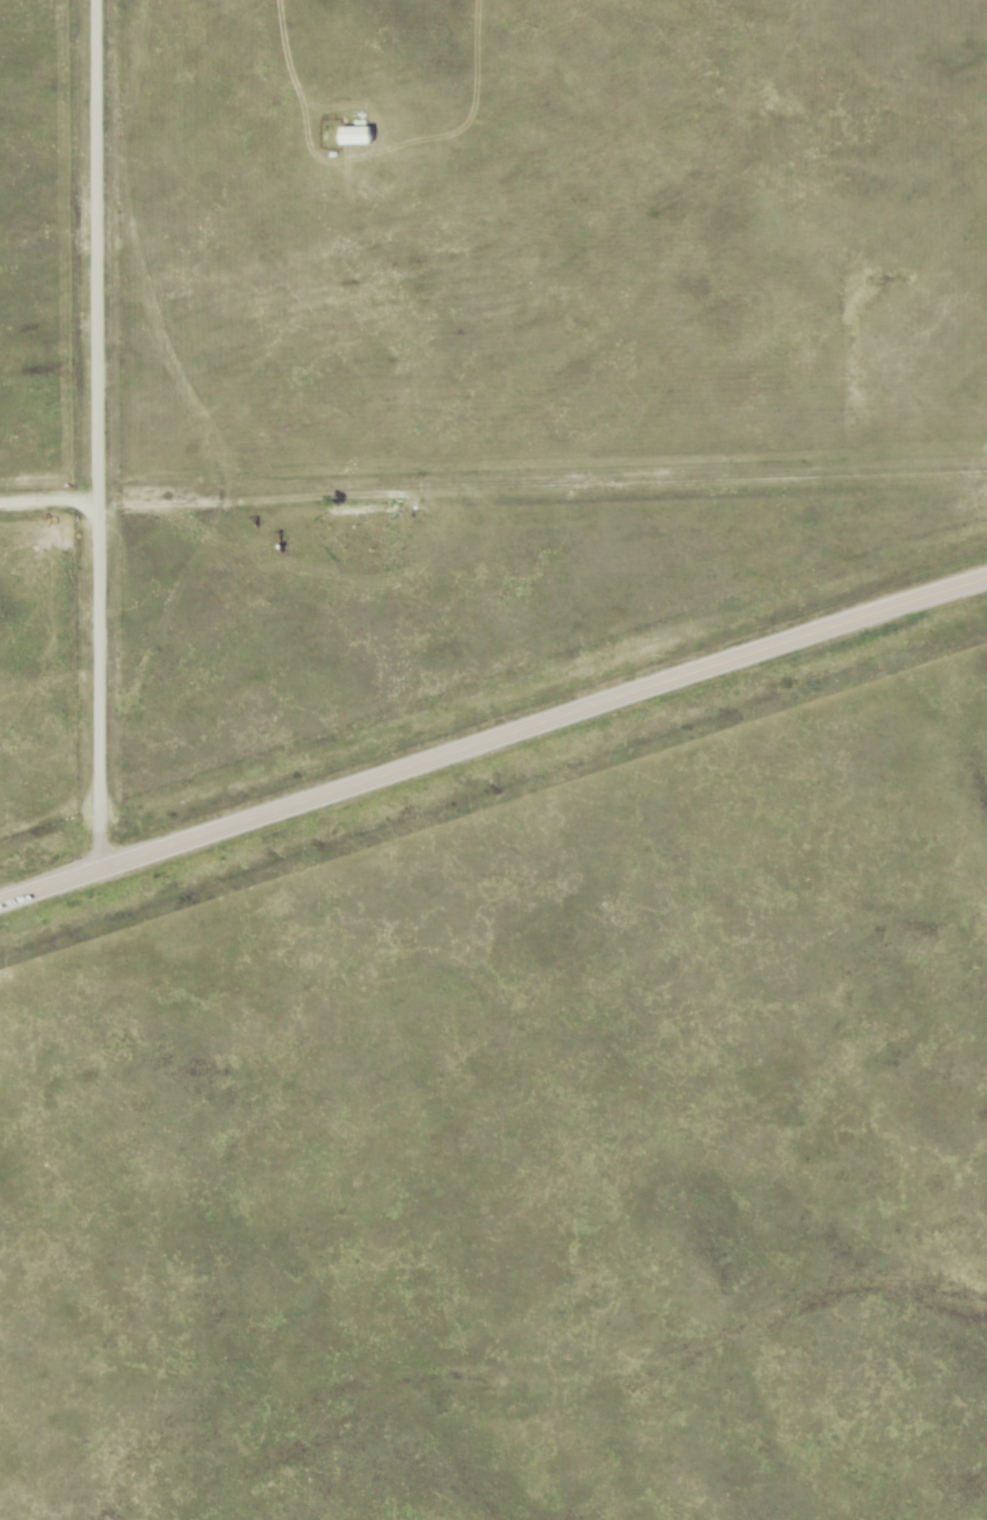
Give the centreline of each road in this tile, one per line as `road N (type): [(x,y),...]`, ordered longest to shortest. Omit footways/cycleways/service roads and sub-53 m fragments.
road 1 (secondary): [(986,581),(0,909)]

